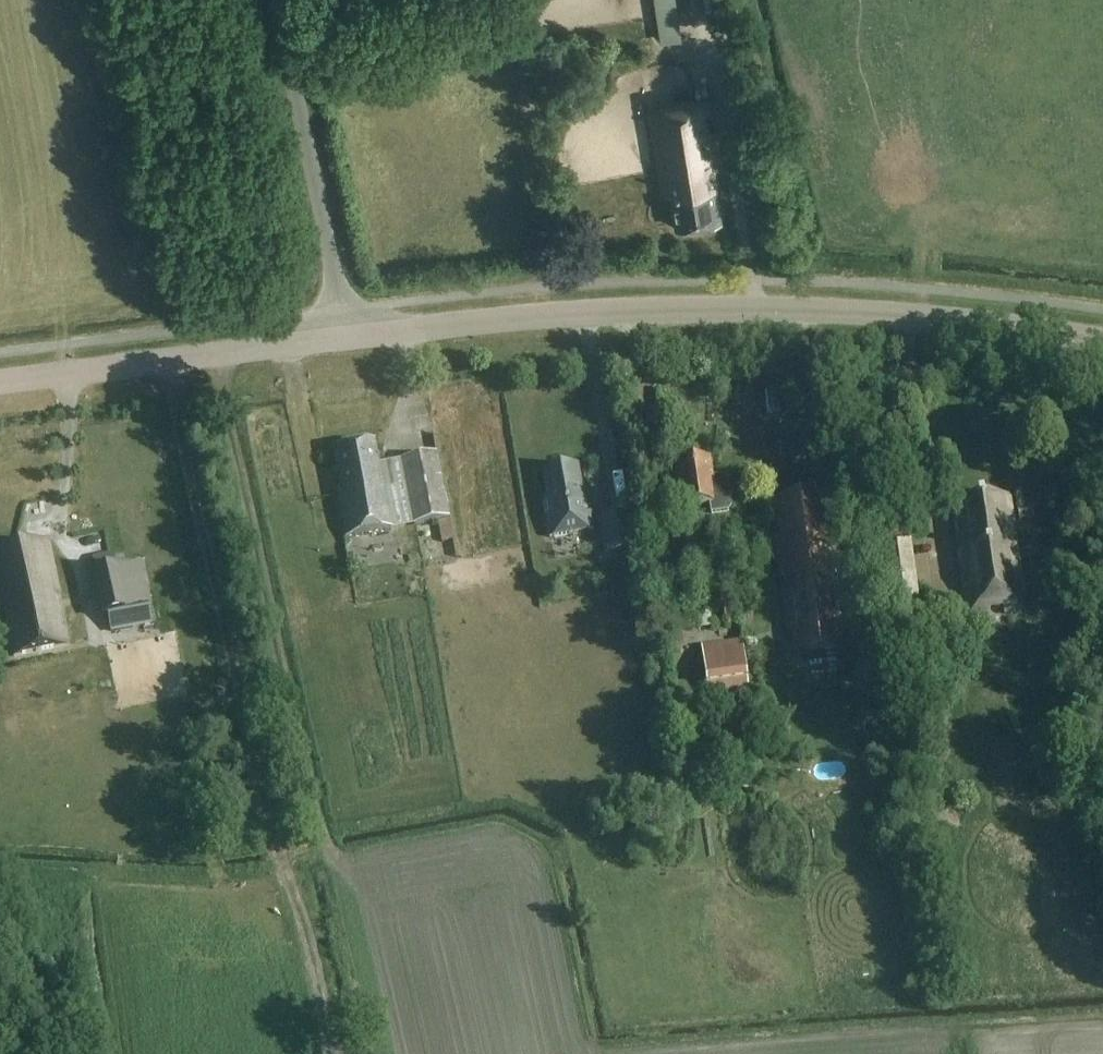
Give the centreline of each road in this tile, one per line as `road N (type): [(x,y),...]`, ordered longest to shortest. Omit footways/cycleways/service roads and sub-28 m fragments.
road 1 (tertiary): [(344,339),(513,318),(722,309),(939,318),(1102,340)]
road 2 (track): [(335,1053),(249,742),(192,495),(171,360)]
road 3 (tertiary): [(0,382),(344,339)]
road 4 (unclassified): [(344,339),(273,0)]

